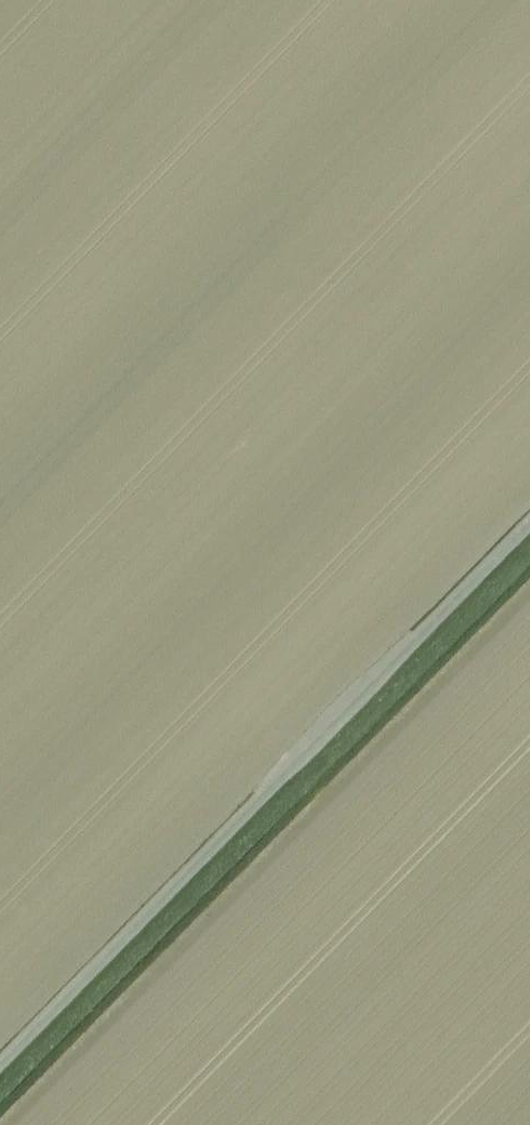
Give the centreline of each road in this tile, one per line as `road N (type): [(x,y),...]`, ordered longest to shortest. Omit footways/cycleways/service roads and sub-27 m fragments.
road 1 (unclassified): [(0,1066),(529,525)]

